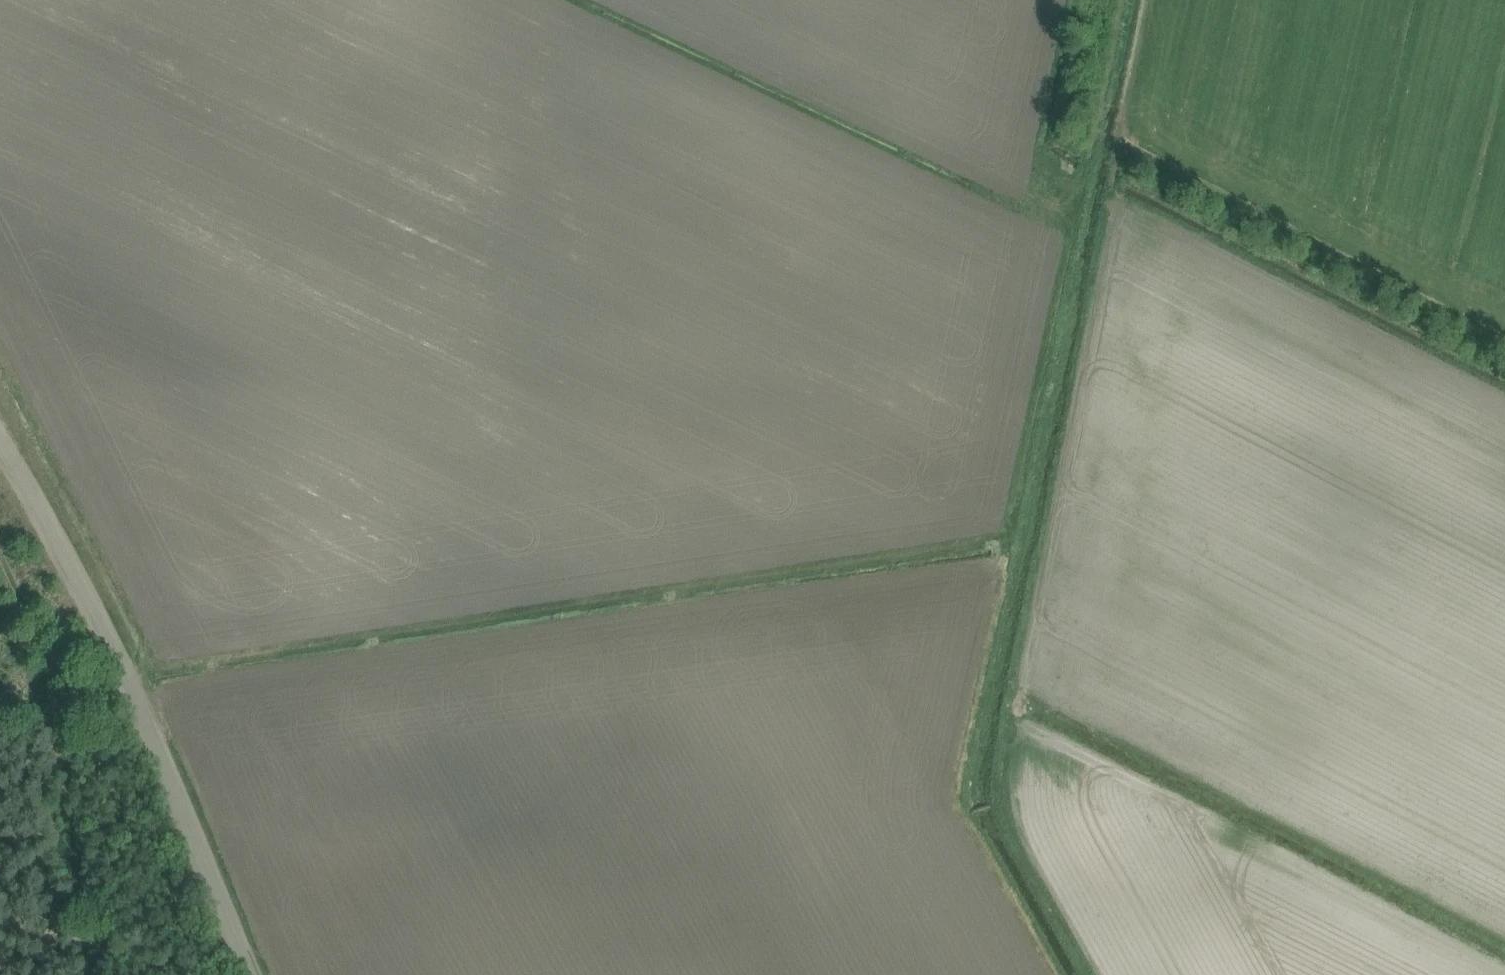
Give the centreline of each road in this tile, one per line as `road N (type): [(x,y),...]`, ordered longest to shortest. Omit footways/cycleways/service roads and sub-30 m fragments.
road 1 (unclassified): [(253,974),(136,692),(0,452)]
road 2 (track): [(35,718),(17,586),(0,540)]
road 3 (track): [(0,724),(136,692)]

